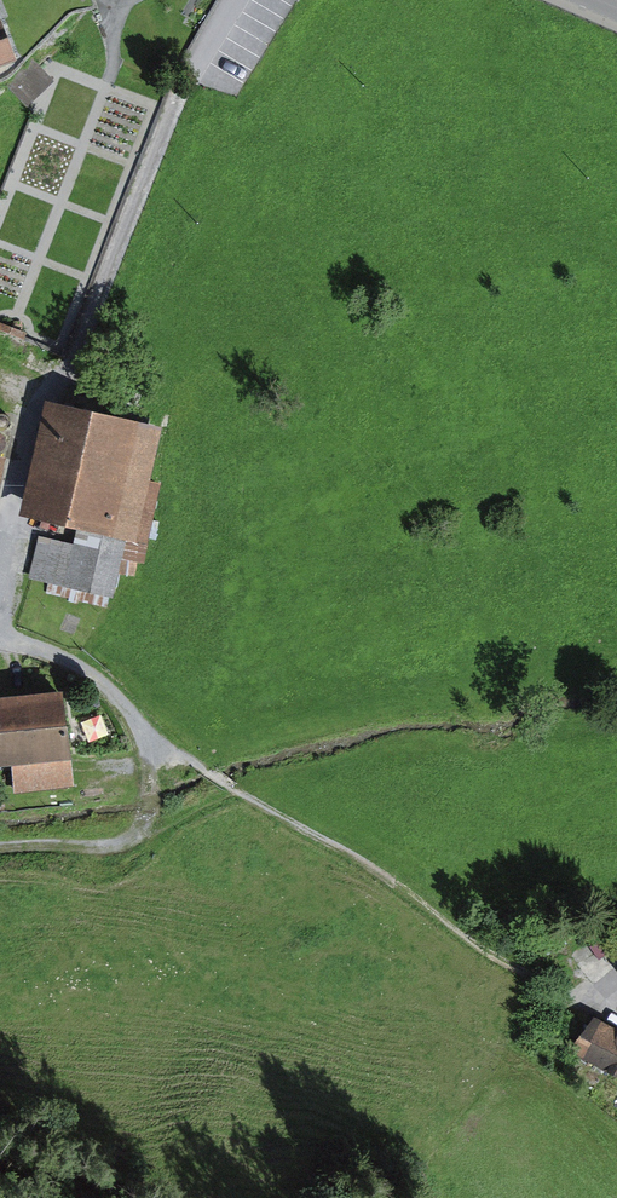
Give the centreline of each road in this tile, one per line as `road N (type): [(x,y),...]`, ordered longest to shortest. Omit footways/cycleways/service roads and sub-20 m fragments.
road 1 (track): [(616,993),(497,950),(377,860),(160,739),(123,693),(71,653),(0,632)]
road 2 (residential): [(236,0),(178,97),(72,365),(41,384),(0,606)]
road 3 (track): [(0,849),(148,838),(248,792)]

